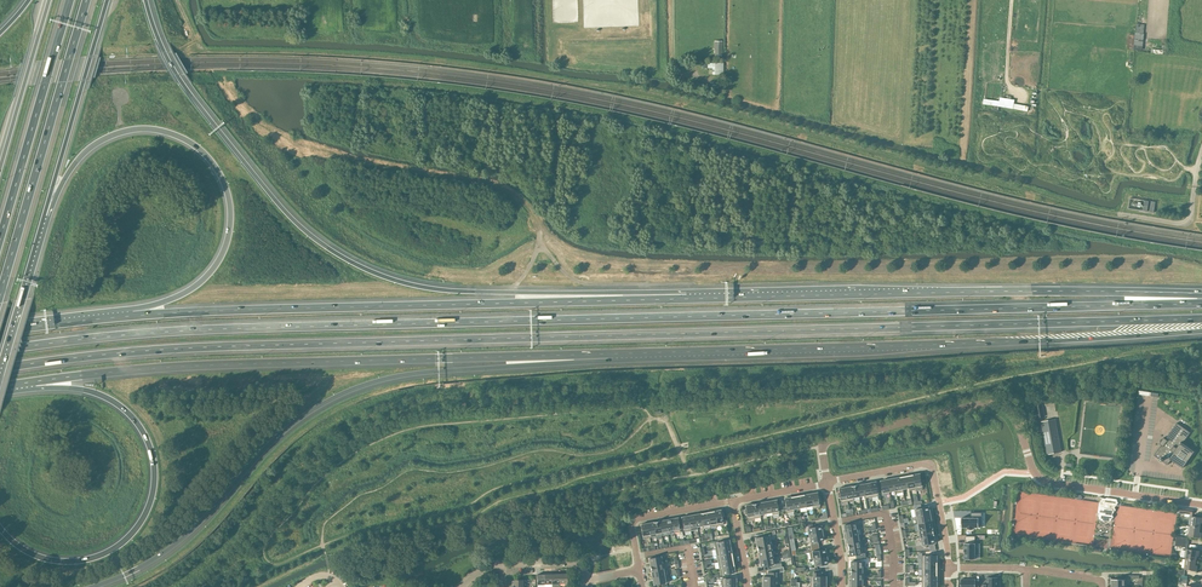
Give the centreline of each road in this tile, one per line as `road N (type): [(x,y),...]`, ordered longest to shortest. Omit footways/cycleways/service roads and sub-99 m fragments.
road 1 (motorway): [(0,369),(160,349),(1201,319)]
road 2 (motorway): [(1201,303),(291,327),(0,351)]
road 3 (track): [(178,0),(206,49),(426,60),(641,90),(1119,214)]
road 4 (track): [(309,86),(555,113),(1082,245)]
road 5 (motorway): [(690,299),(444,290),(379,275),(335,253),(277,203),(191,96),(162,51),(145,0)]
road 6 (motorway): [(608,354),(1201,332)]
road 7 (motorway): [(91,586),(169,550),(274,443),(354,391),(424,374),(608,354)]
road 8 (motorway): [(35,382),(150,368),(608,354)]
road 9 (motorway): [(690,299),(133,316)]
road 10 (motorway): [(1201,302),(1043,291),(690,299)]
road 11 (track): [(1066,111),(1092,150),(1088,165),(1077,169),(1050,91),(1075,108),(1124,103),(1121,125),(1103,116),(1114,151),(1109,170),(1171,181),(1181,173),(1166,148),(1116,144)]
road 12 (residential): [(1201,504),(1036,477),(1014,417),(986,402),(820,444),(828,483)]
road 13 (motorway): [(47,215),(75,162),(120,132),(175,135),(213,163),(231,210),(224,251),(197,285),(133,316)]
road 14 (motorway): [(35,382),(95,393),(123,408),(151,448),(153,493),(130,535),(90,559),(42,557),(0,527)]
road 15 (motorway): [(0,294),(87,0)]
road 16 (track): [(1067,140),(1054,144),(982,115),(979,159),(1002,158),(1021,170),(1021,158),(983,151),(983,142),(1000,131)]
road 17 (motorway): [(70,0),(0,239)]
road 18 (track): [(1000,131),(1017,133),(1005,143),(1045,173),(1110,192),(1103,177),(1072,172),(1051,157),(1054,148),(1068,148)]
road 19 (motorway): [(47,215),(107,0)]
road 20 (track): [(555,113),(552,200),(534,222),(539,242),(525,275),(489,292)]
road 21 (residential): [(948,568),(930,465),(828,483)]
road 22 (motorway): [(49,0),(0,168)]
road 23 (motorway): [(0,374),(47,215)]
road 24 (track): [(383,207),(487,234),(512,236),(534,222)]
road 25 (residential): [(724,502),(635,519),(639,569)]
road 26 (motorway): [(133,316),(0,332)]
road 27 (track): [(1123,145),(1135,172),(1144,166),(1140,149),(1163,170),(1176,159)]

